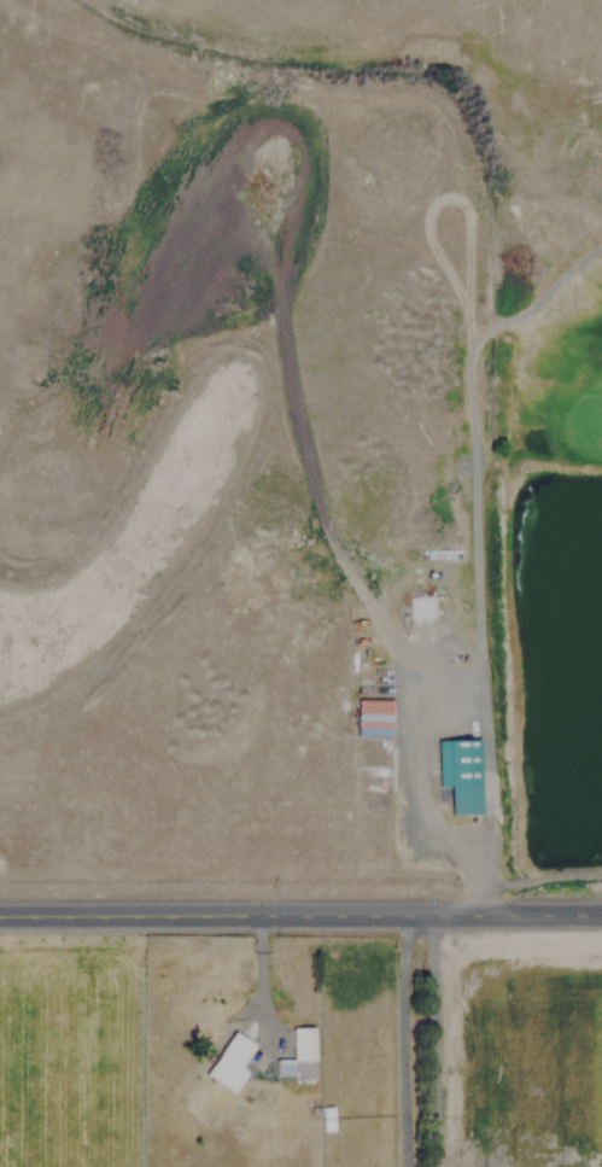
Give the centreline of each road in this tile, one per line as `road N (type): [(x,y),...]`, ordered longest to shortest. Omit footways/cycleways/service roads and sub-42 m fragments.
road 1 (tertiary): [(601,916),(0,917)]

